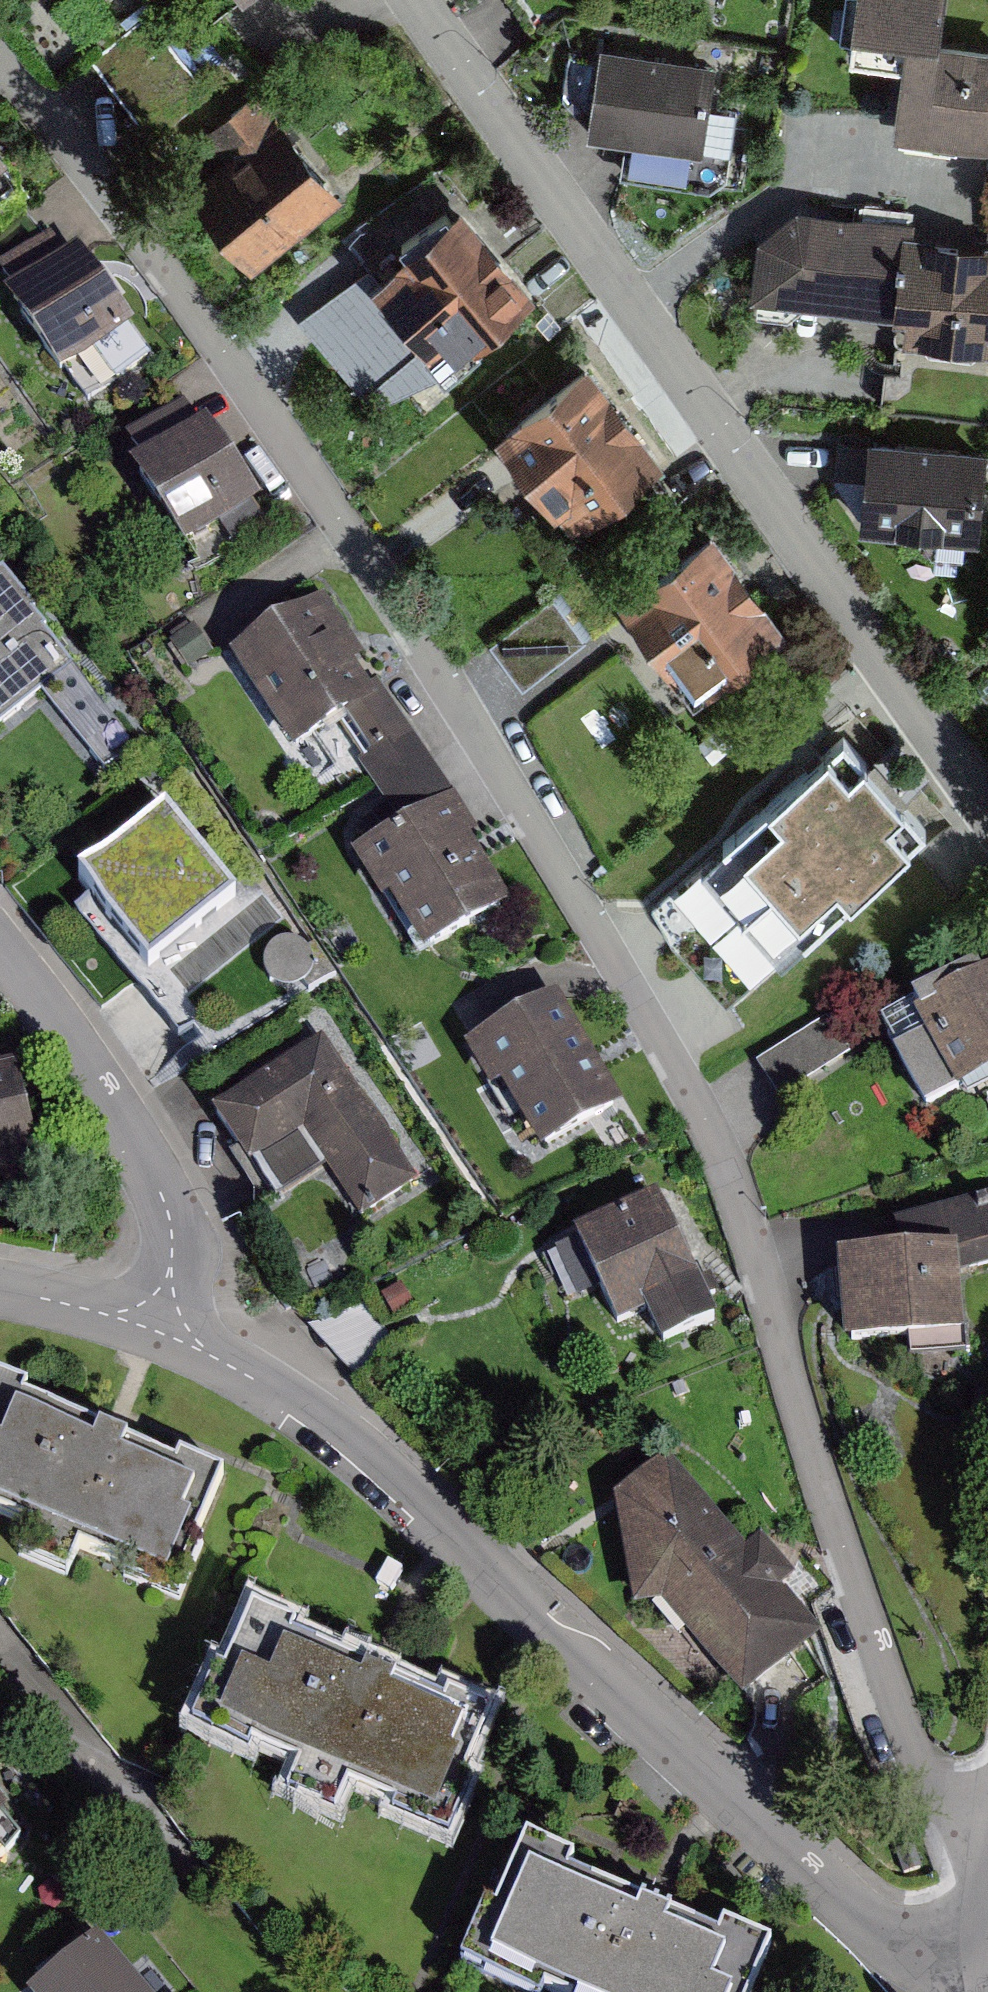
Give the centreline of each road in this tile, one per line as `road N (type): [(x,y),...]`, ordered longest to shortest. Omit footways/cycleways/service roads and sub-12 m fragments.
road 1 (residential): [(987,1825),(933,1772),(698,1102),(422,632),(185,290),(0,81)]
road 2 (residential): [(157,1331),(377,1441),(816,1886),(915,1953),(983,1960)]
road 3 (residential): [(423,0),(987,804)]
road 4 (residential): [(157,1331),(172,1269),(169,1208),(69,1033),(0,947)]
road 5 (residential): [(0,1289),(157,1331)]

